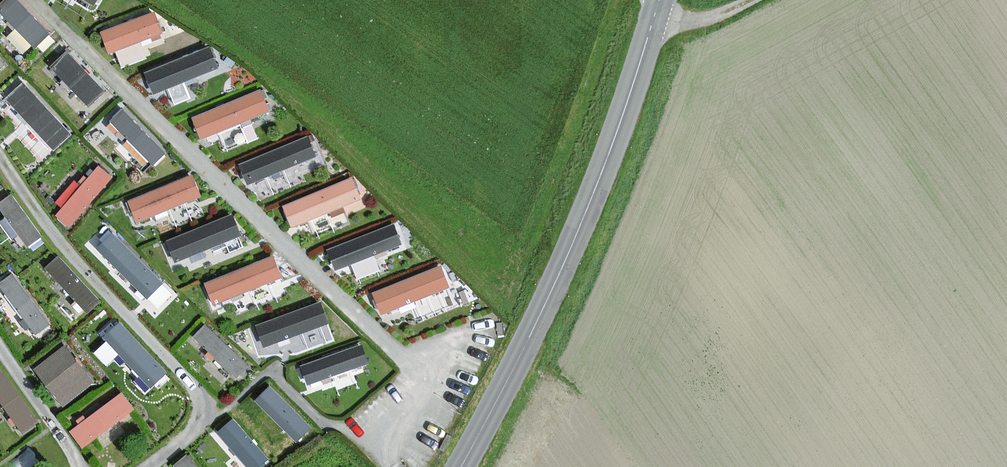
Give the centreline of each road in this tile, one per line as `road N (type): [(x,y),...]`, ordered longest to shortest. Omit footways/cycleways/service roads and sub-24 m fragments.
road 1 (tertiary): [(659,0),(587,211),(461,466)]

